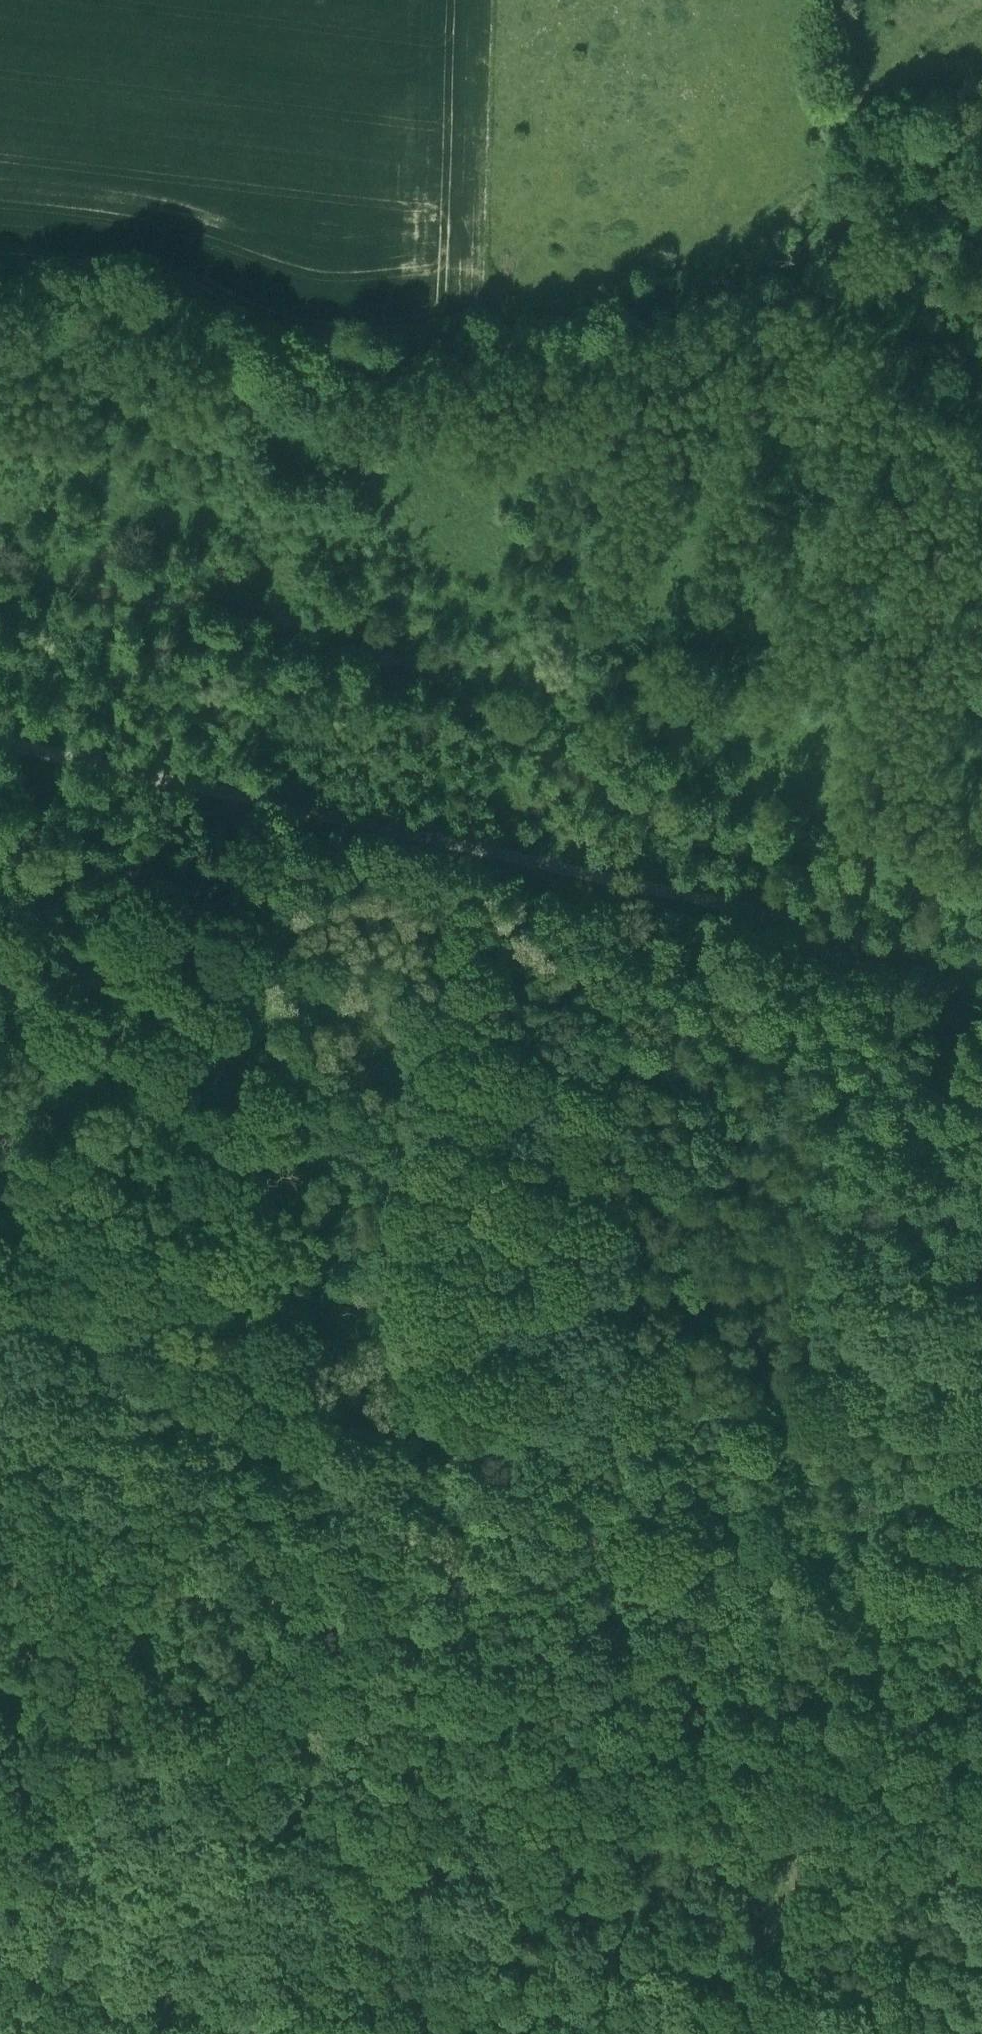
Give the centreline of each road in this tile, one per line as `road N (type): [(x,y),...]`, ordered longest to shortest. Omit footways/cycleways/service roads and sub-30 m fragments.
road 1 (track): [(981,176),(869,214),(677,345),(400,420),(358,421),(314,404),(240,326),(179,285),(120,268),(0,257)]
road 2 (unclassified): [(981,962),(0,742)]
road 3 (track): [(0,1684),(167,1752),(525,1953)]
road 4 (track): [(525,1953),(671,2033)]

